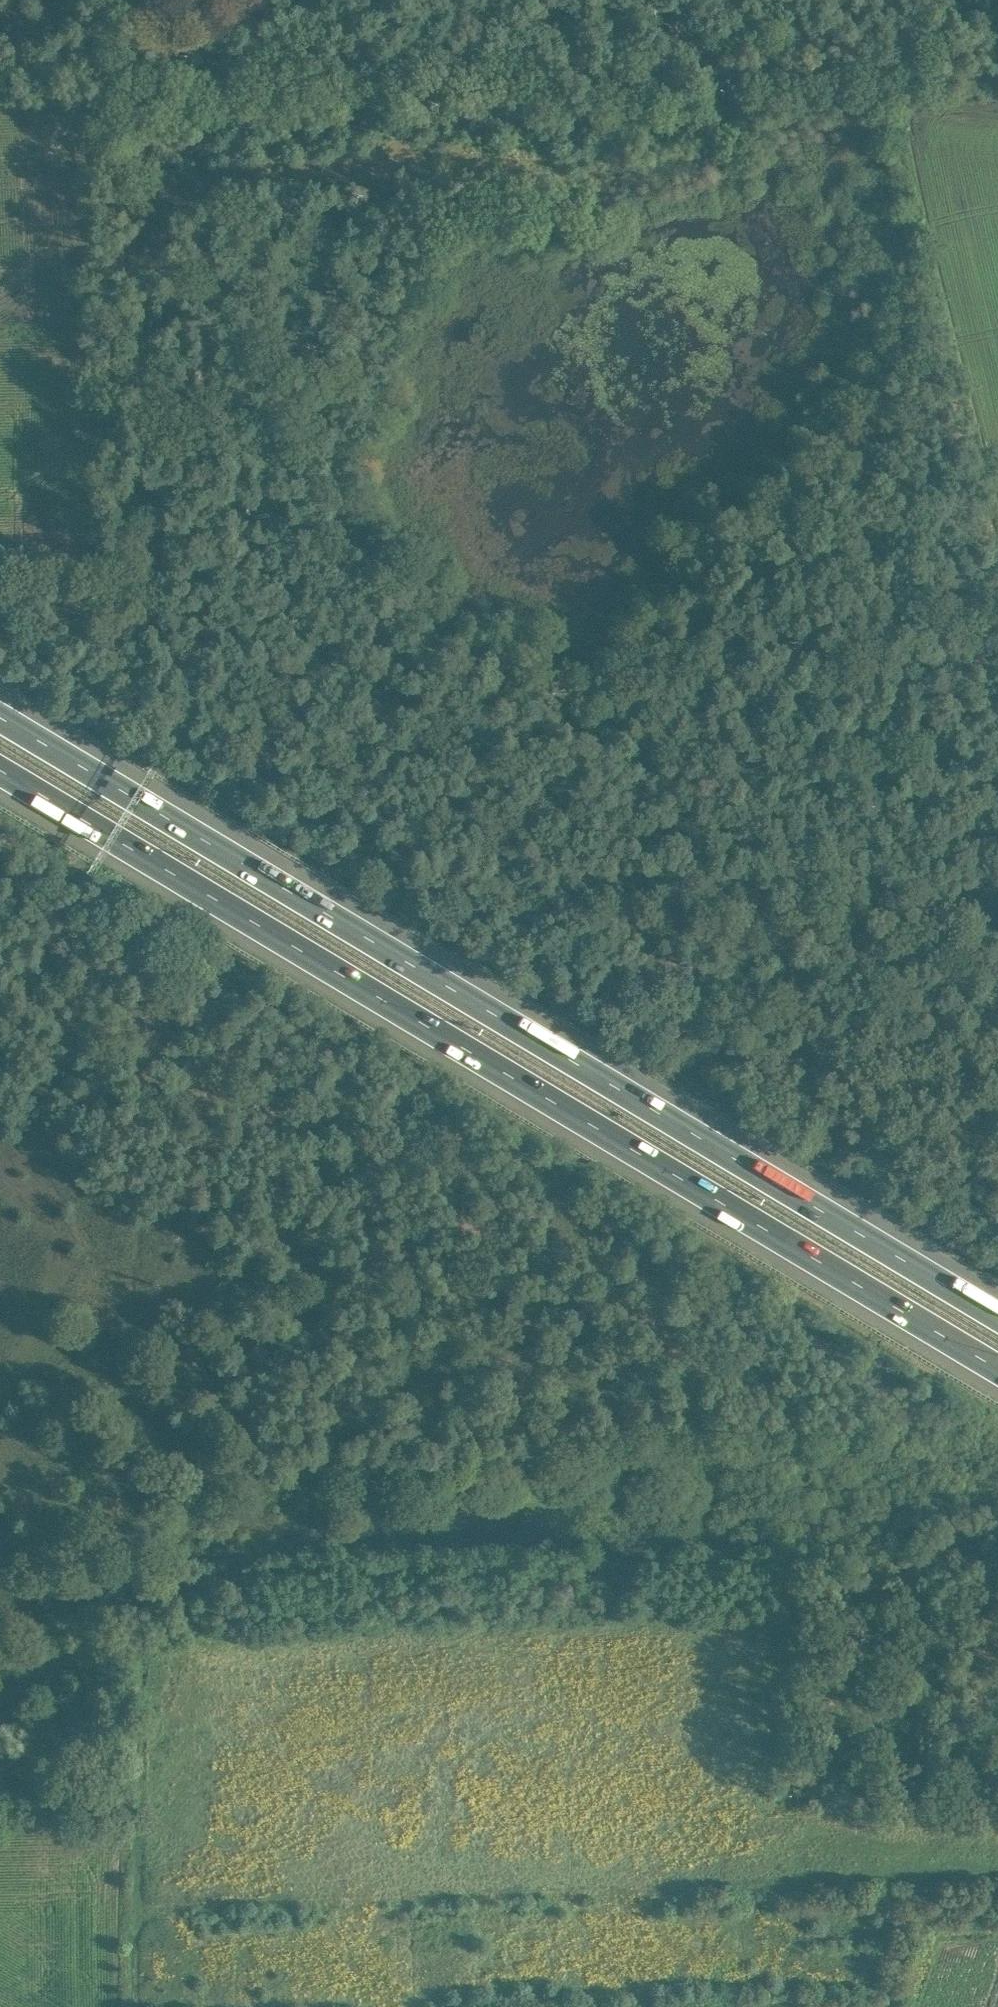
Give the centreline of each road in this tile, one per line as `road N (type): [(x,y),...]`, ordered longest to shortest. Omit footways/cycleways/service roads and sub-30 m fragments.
road 1 (motorway): [(0,768),(997,1371)]
road 2 (motorway): [(997,1317),(0,718)]
road 3 (track): [(137,2006),(129,1666)]

